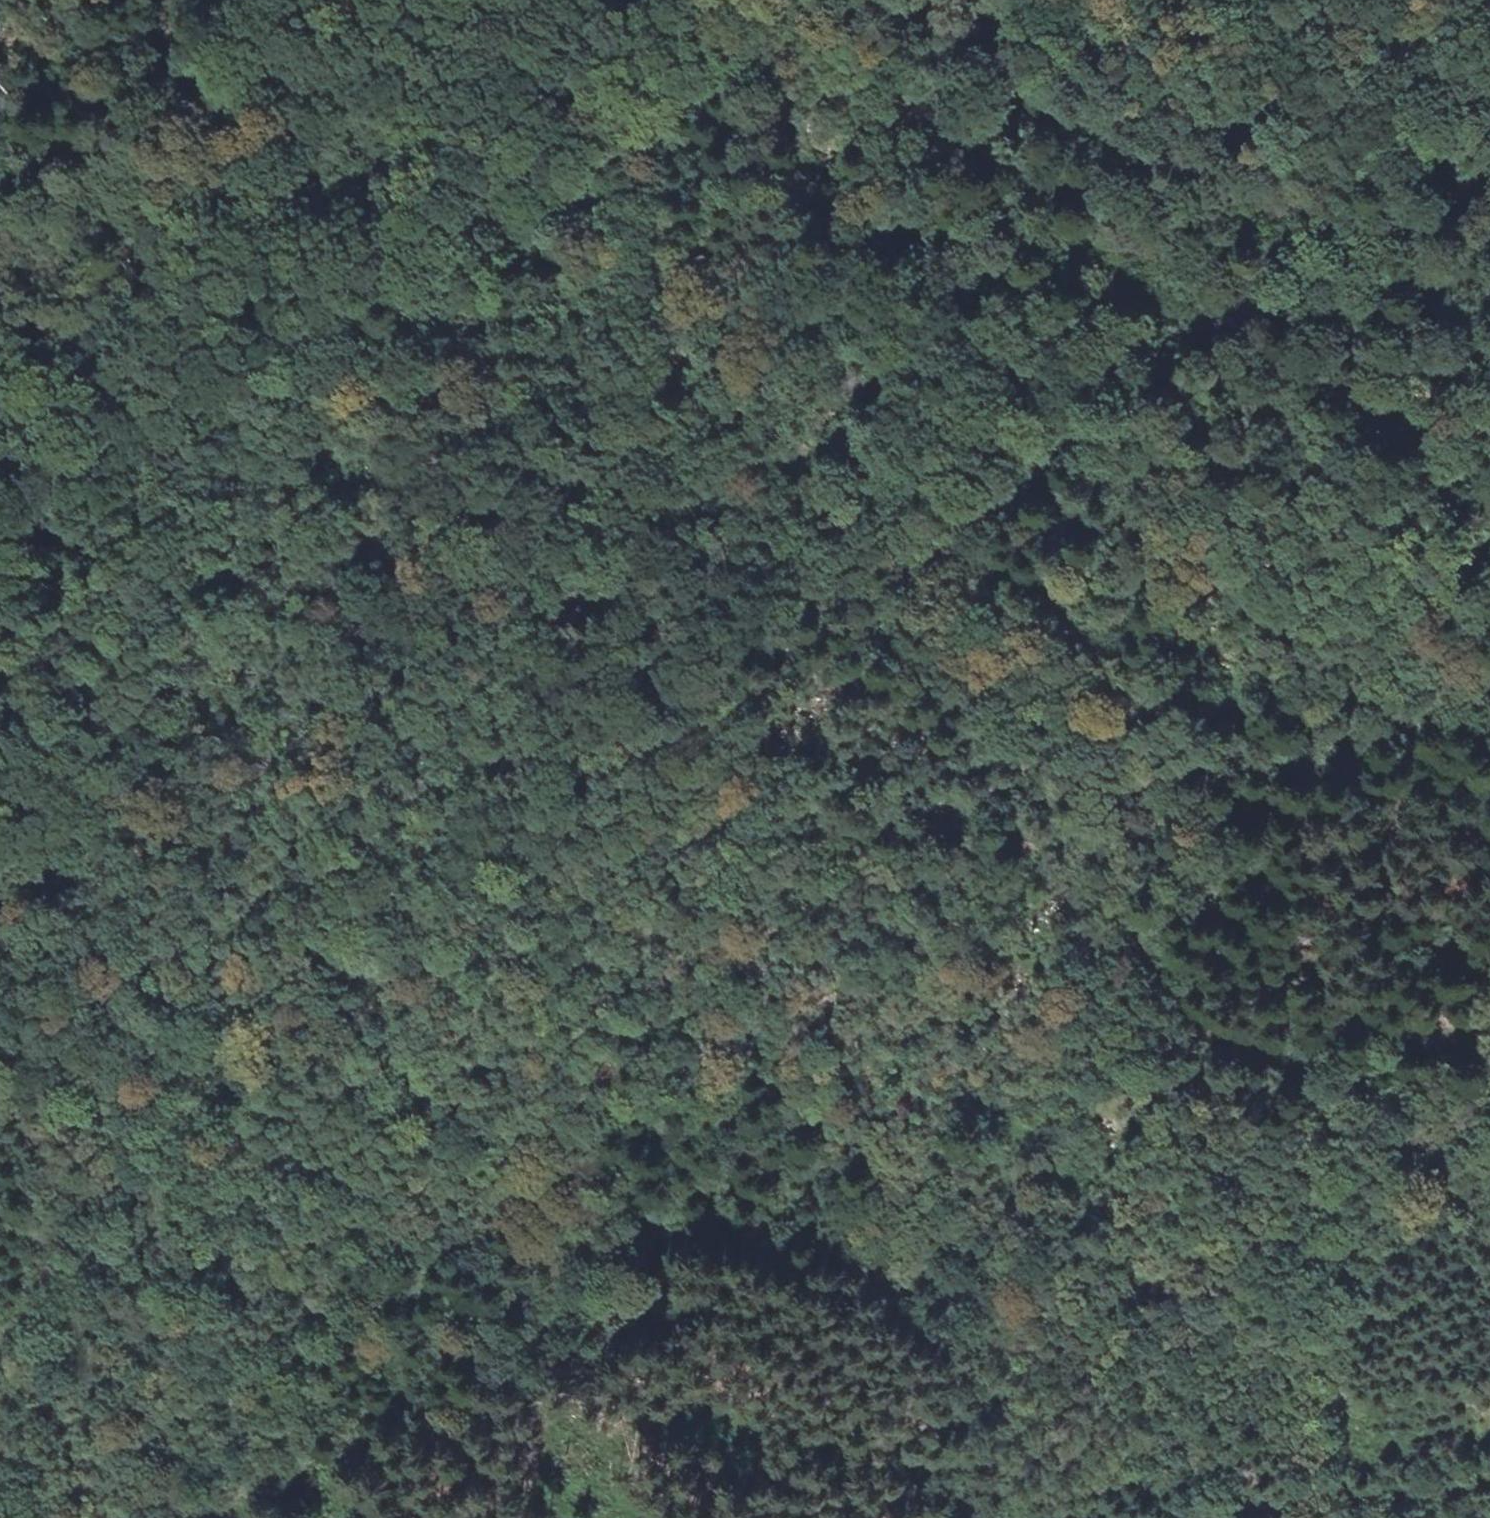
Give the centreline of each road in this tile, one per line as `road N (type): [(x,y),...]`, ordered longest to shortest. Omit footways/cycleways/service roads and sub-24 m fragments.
road 1 (track): [(1305,1517),(1489,1488)]

